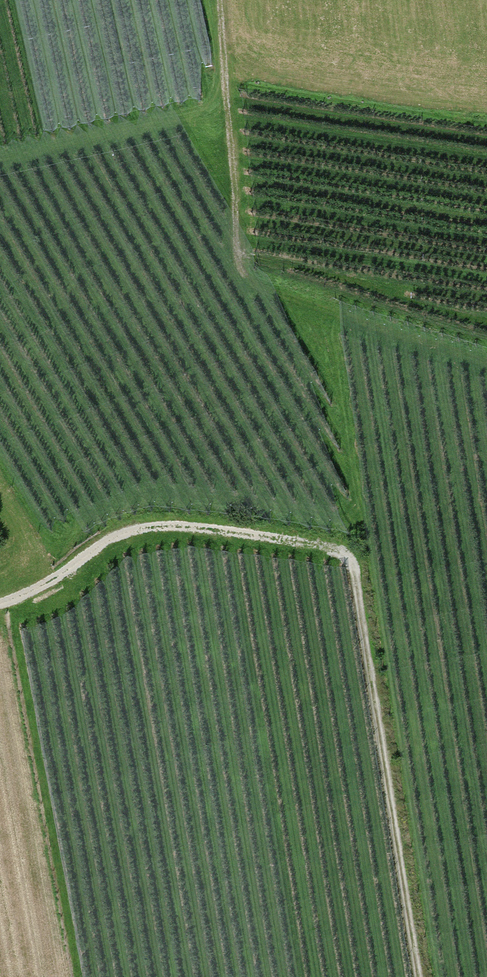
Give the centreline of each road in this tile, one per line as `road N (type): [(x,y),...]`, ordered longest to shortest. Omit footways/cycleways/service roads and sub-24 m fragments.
road 1 (track): [(329,308),(427,976)]
road 2 (track): [(0,607),(25,600),(132,529),(168,522),(364,552)]
road 3 (track): [(329,308),(259,286),(237,256),(218,0)]
road 4 (track): [(486,358),(329,308)]

